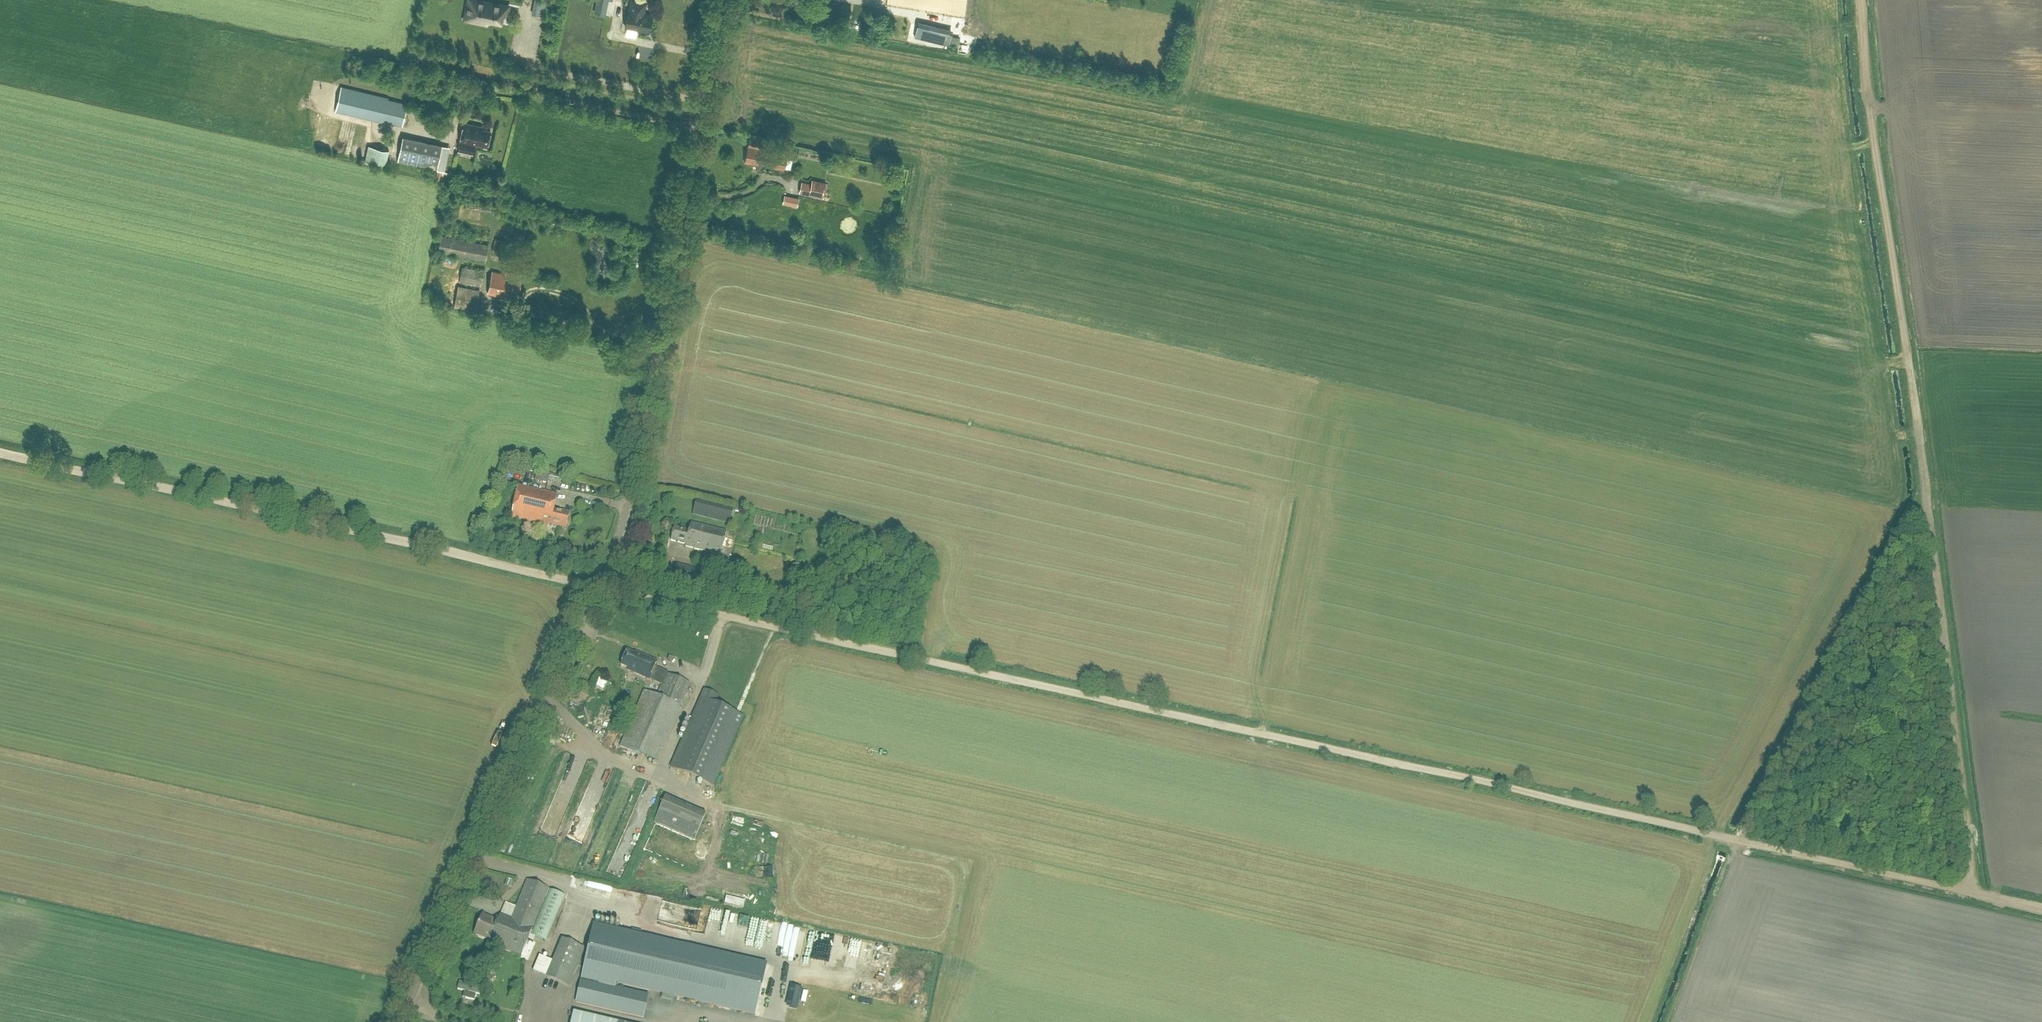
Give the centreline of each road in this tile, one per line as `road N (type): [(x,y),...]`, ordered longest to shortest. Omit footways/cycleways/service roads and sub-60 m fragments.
road 1 (track): [(0,452),(1973,894)]
road 2 (unclassified): [(400,1021),(623,522),(721,0)]
road 3 (track): [(1973,894),(1858,0)]

